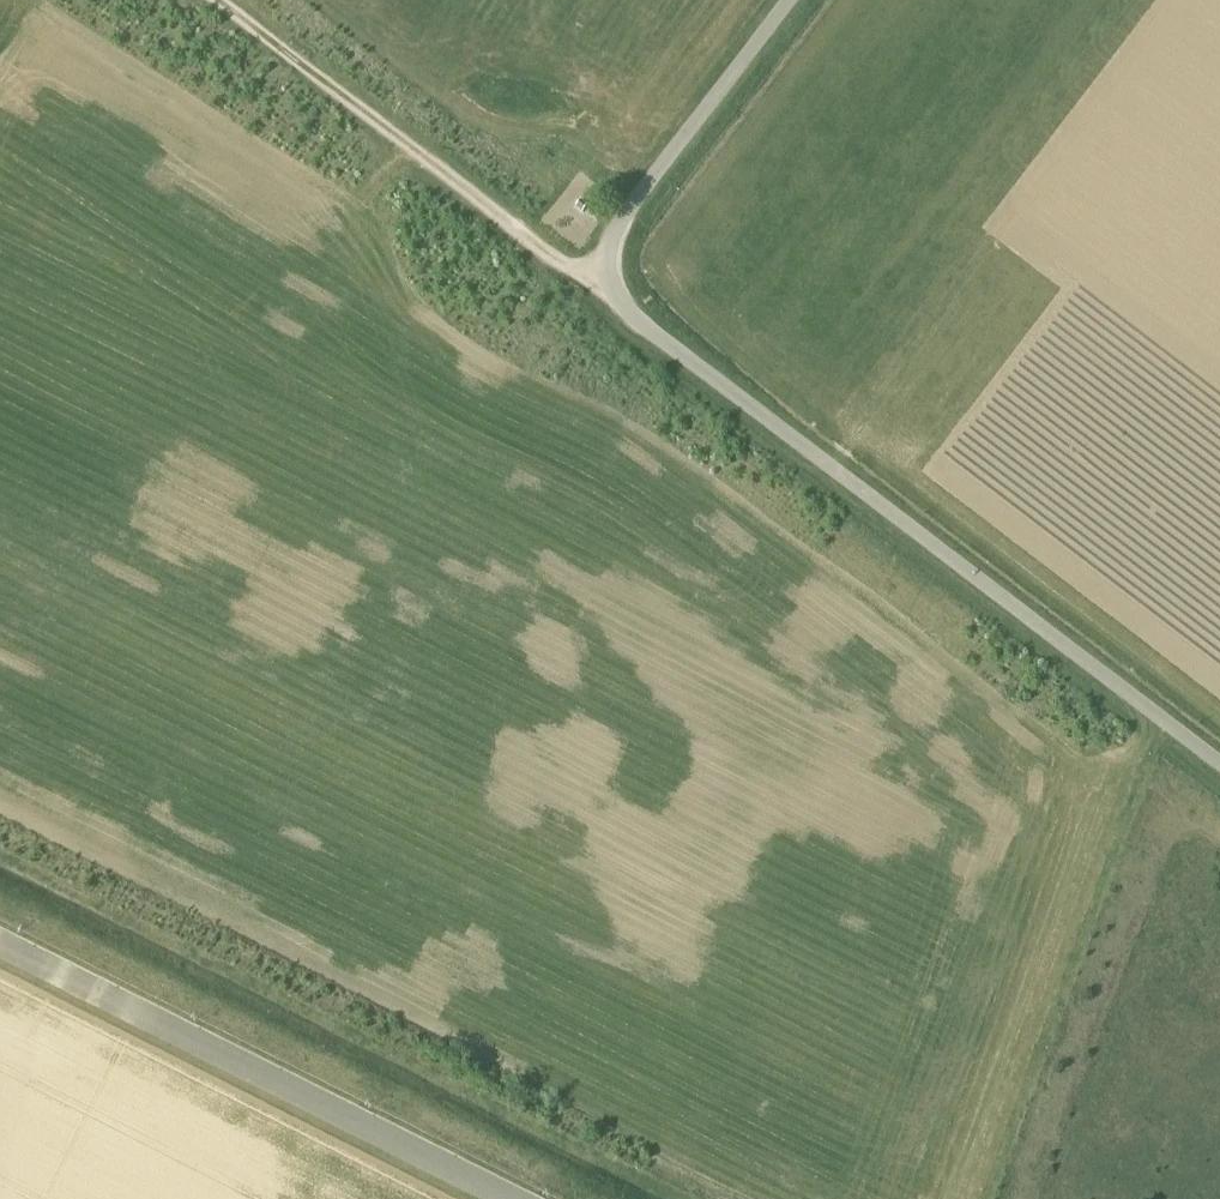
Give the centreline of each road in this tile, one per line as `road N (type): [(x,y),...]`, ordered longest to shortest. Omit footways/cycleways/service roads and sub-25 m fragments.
road 1 (unclassified): [(790,0),(625,219),(611,270),(642,324),(687,362),(1219,771)]
road 2 (track): [(611,270),(558,258),(215,0)]

